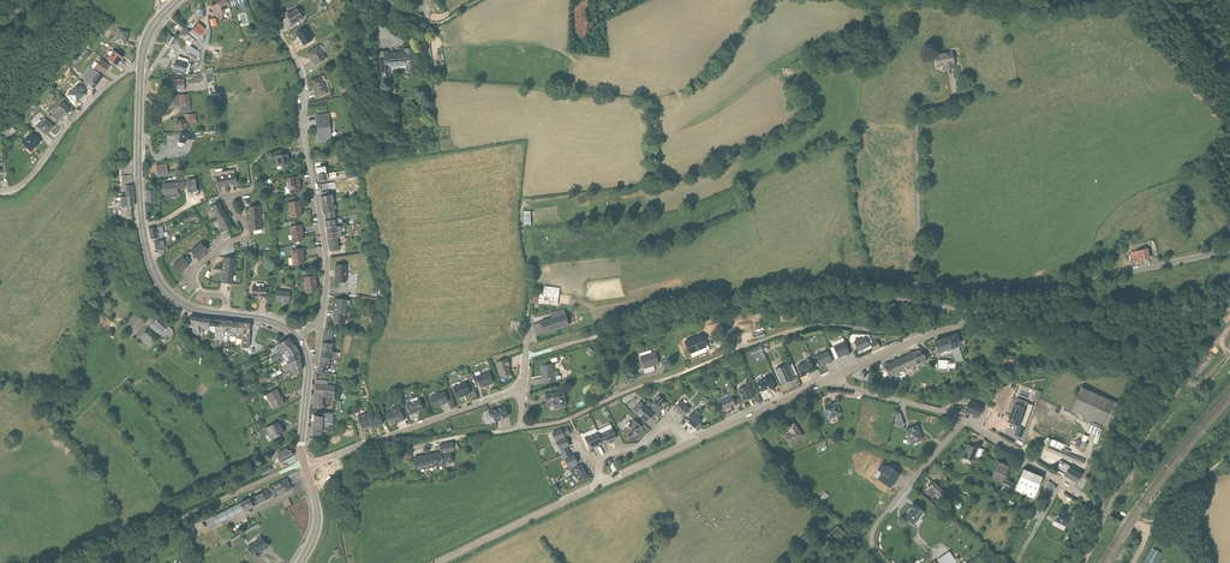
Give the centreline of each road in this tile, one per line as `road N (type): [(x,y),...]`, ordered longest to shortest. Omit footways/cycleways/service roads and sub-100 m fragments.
road 1 (unclassified): [(1229,254),(1043,295),(976,289),(958,330),(830,384)]
road 2 (residential): [(300,341),(325,315),(329,261),(306,134),(304,80),(261,0)]
road 3 (secondary): [(225,316),(177,302),(150,264),(140,196),(142,61)]
road 4 (track): [(1229,334),(1149,442),(1089,562)]
road 5 (unclassified): [(751,349),(567,423),(518,432)]
road 6 (residential): [(307,469),(519,392)]
road 7 (unclassified): [(0,191),(26,183),(99,94),(142,61)]
road 8 (track): [(928,341),(816,330),(751,349)]
road 9 (unclassified): [(601,487),(444,562)]
road 10 (unclassified): [(966,425),(874,535),(879,562)]
road 11 (unclassified): [(1100,510),(966,425)]
road 12 (unclassified): [(830,384),(686,449)]
road 13 (unclassified): [(966,425),(830,384)]
road 14 (secondary): [(307,469),(311,366),(300,341)]
road 15 (residential): [(225,316),(225,301),(195,286),(197,272),(247,232)]

